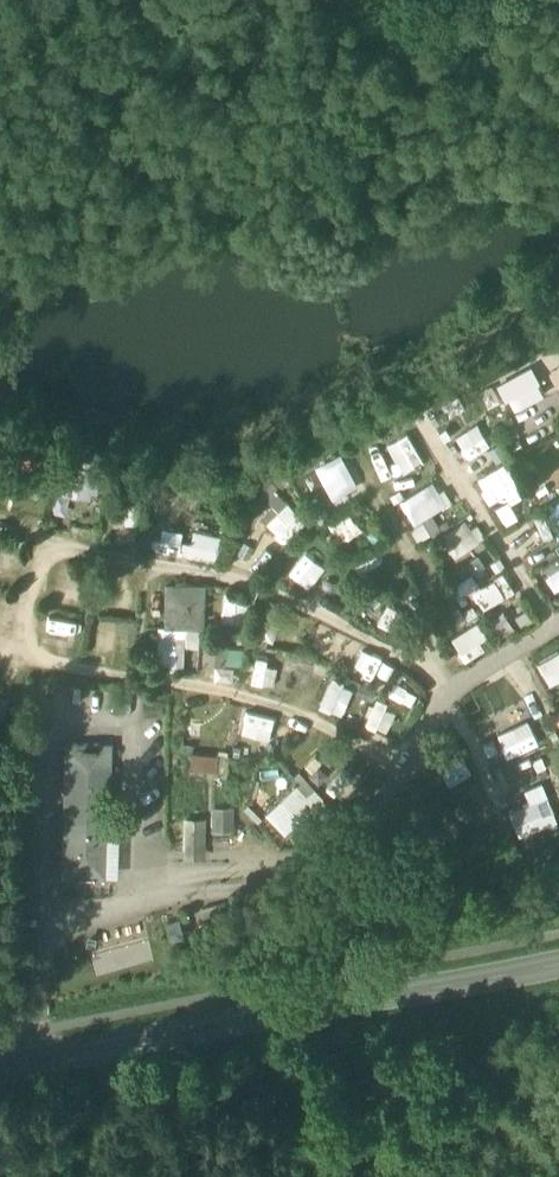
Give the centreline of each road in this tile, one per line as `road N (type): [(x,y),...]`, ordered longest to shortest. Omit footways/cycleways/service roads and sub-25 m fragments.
road 1 (tertiary): [(0,1069),(558,962)]

